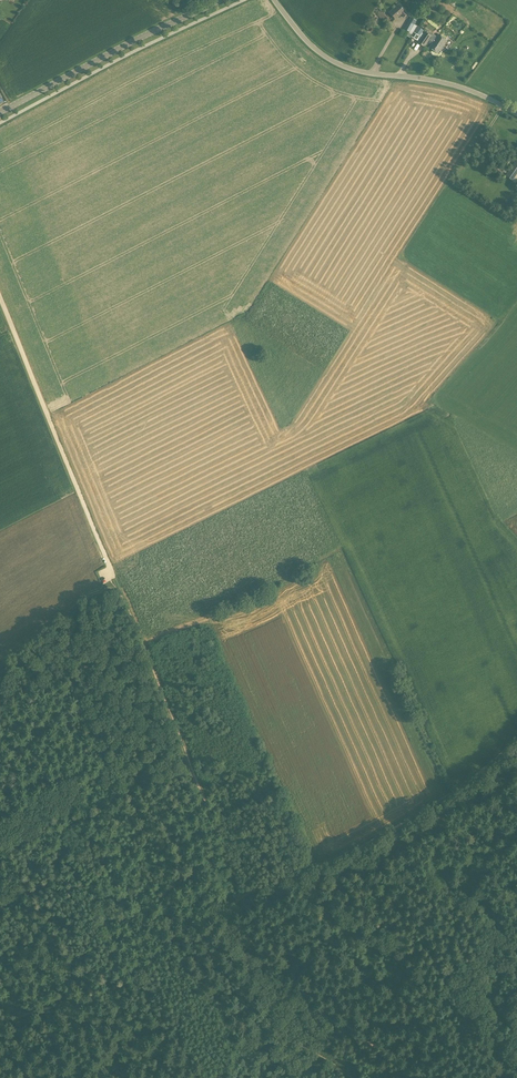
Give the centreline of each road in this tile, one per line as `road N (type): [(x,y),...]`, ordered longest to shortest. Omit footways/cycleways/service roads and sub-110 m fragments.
road 1 (track): [(245,895),(0,297)]
road 2 (track): [(245,895),(450,797),(516,738)]
road 3 (unclassified): [(516,114),(450,85),(336,64),(275,0)]
road 4 (tertiary): [(0,112),(219,0)]
road 5 (track): [(88,994),(139,974),(186,932),(245,895)]
road 6 (track): [(272,966),(278,1022),(294,1043),(352,1077)]

